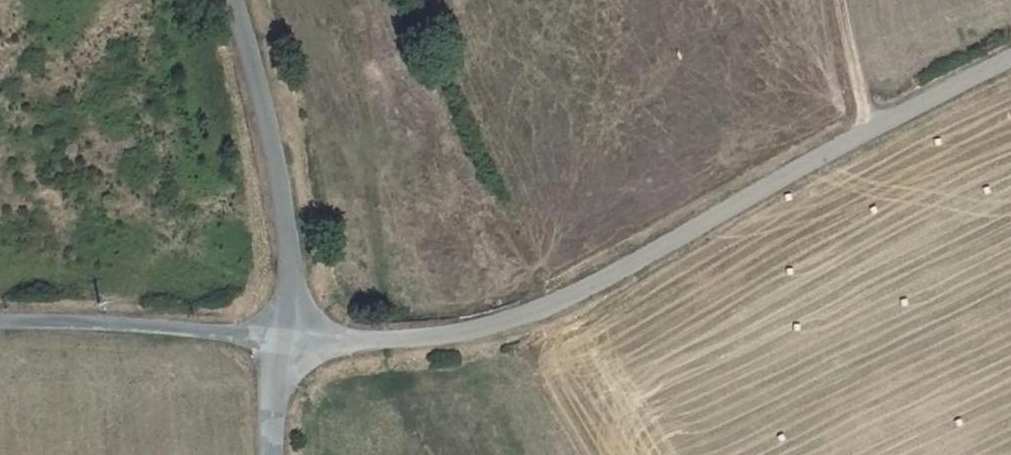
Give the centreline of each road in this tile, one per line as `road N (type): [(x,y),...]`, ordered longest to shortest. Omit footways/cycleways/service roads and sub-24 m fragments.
road 1 (residential): [(1010,56),(548,308),(409,339),(287,336)]
road 2 (unclassified): [(234,0),(275,144),(292,261),(287,336)]
road 3 (residential): [(0,319),(287,336)]
road 4 (track): [(865,133),(838,0)]
road 5 (unclassified): [(287,336),(273,399),(275,454)]

